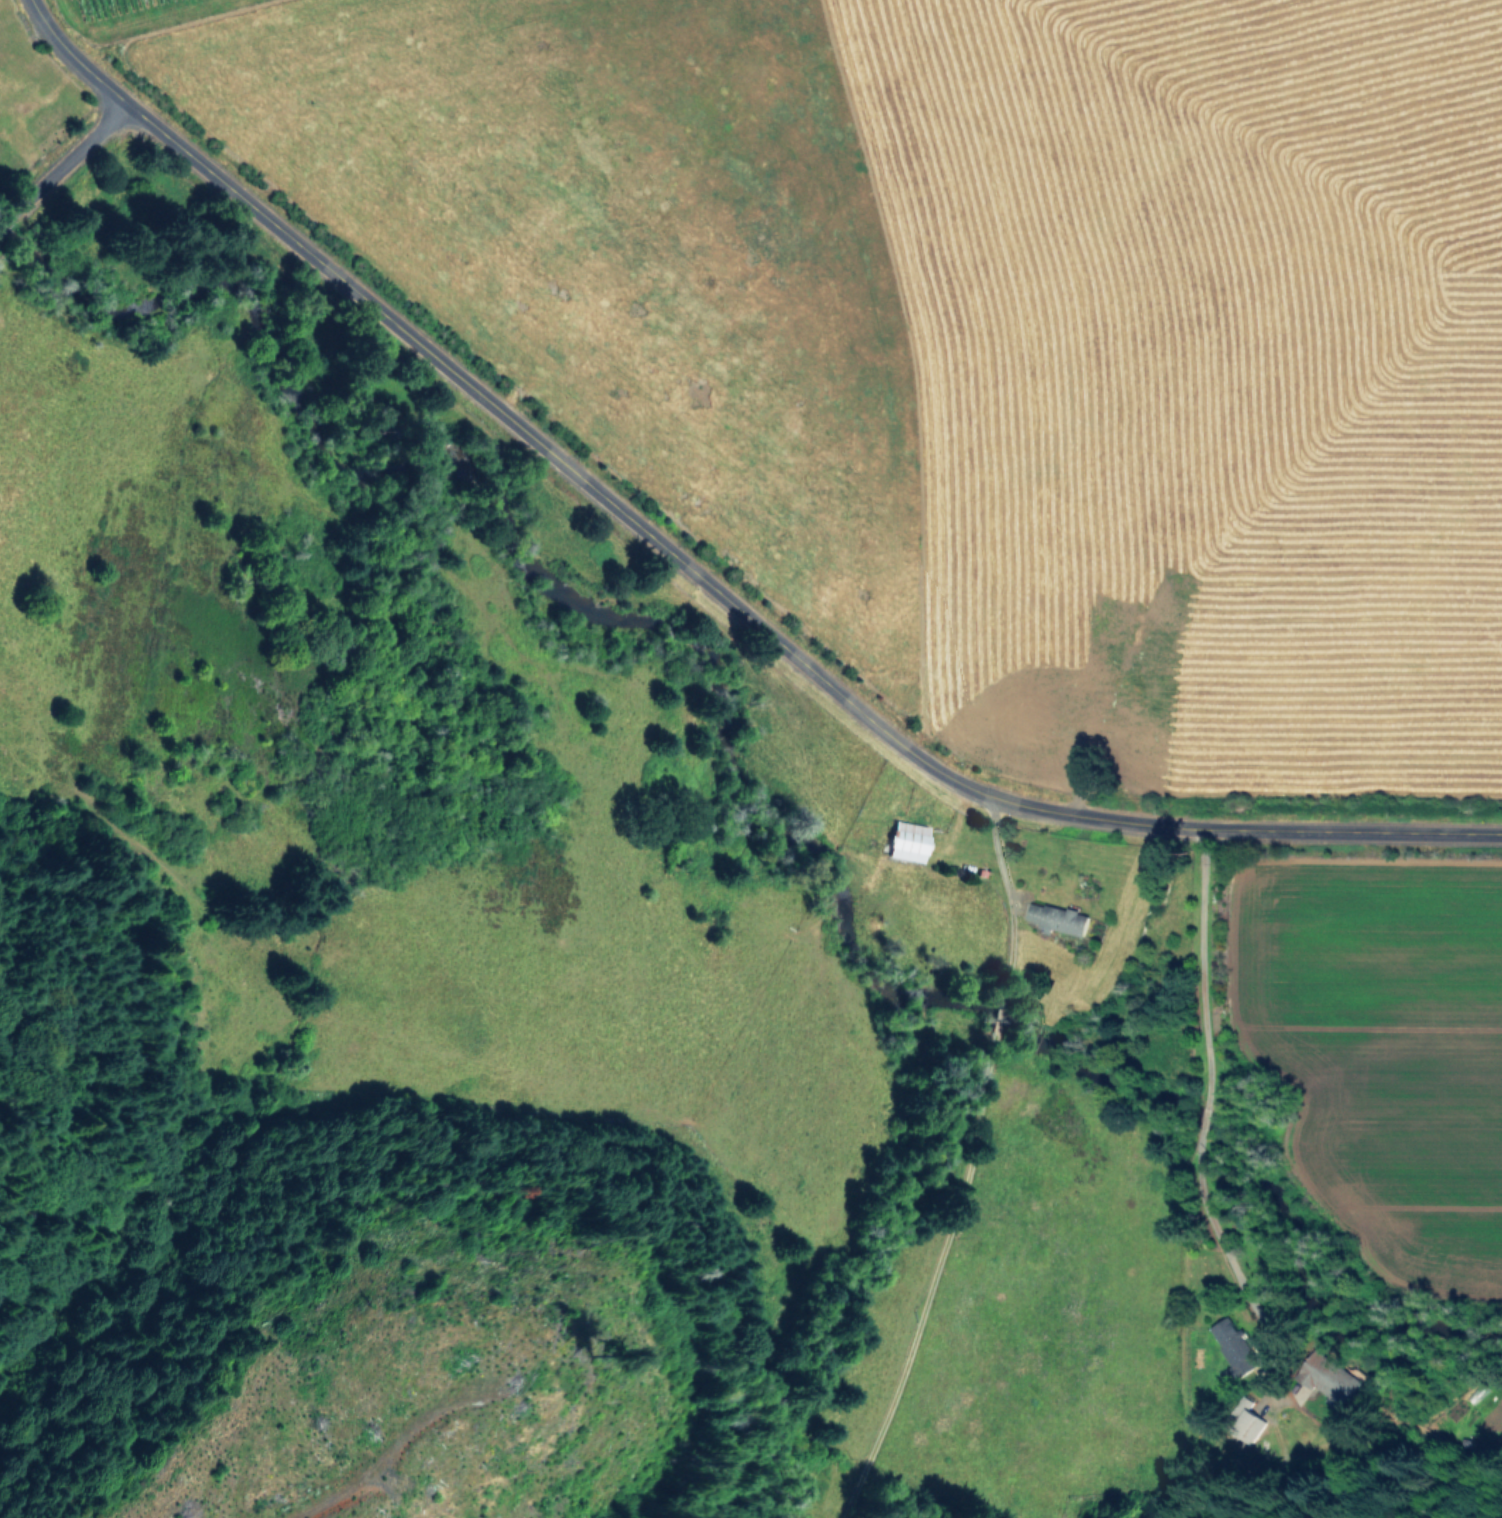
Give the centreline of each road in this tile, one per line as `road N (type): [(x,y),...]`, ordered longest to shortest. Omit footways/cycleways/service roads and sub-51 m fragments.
road 1 (residential): [(1501,825),(1199,820),(1045,803),(983,790),(914,754),(444,378),(52,40),(28,0)]
road 2 (residential): [(0,218),(124,100)]

